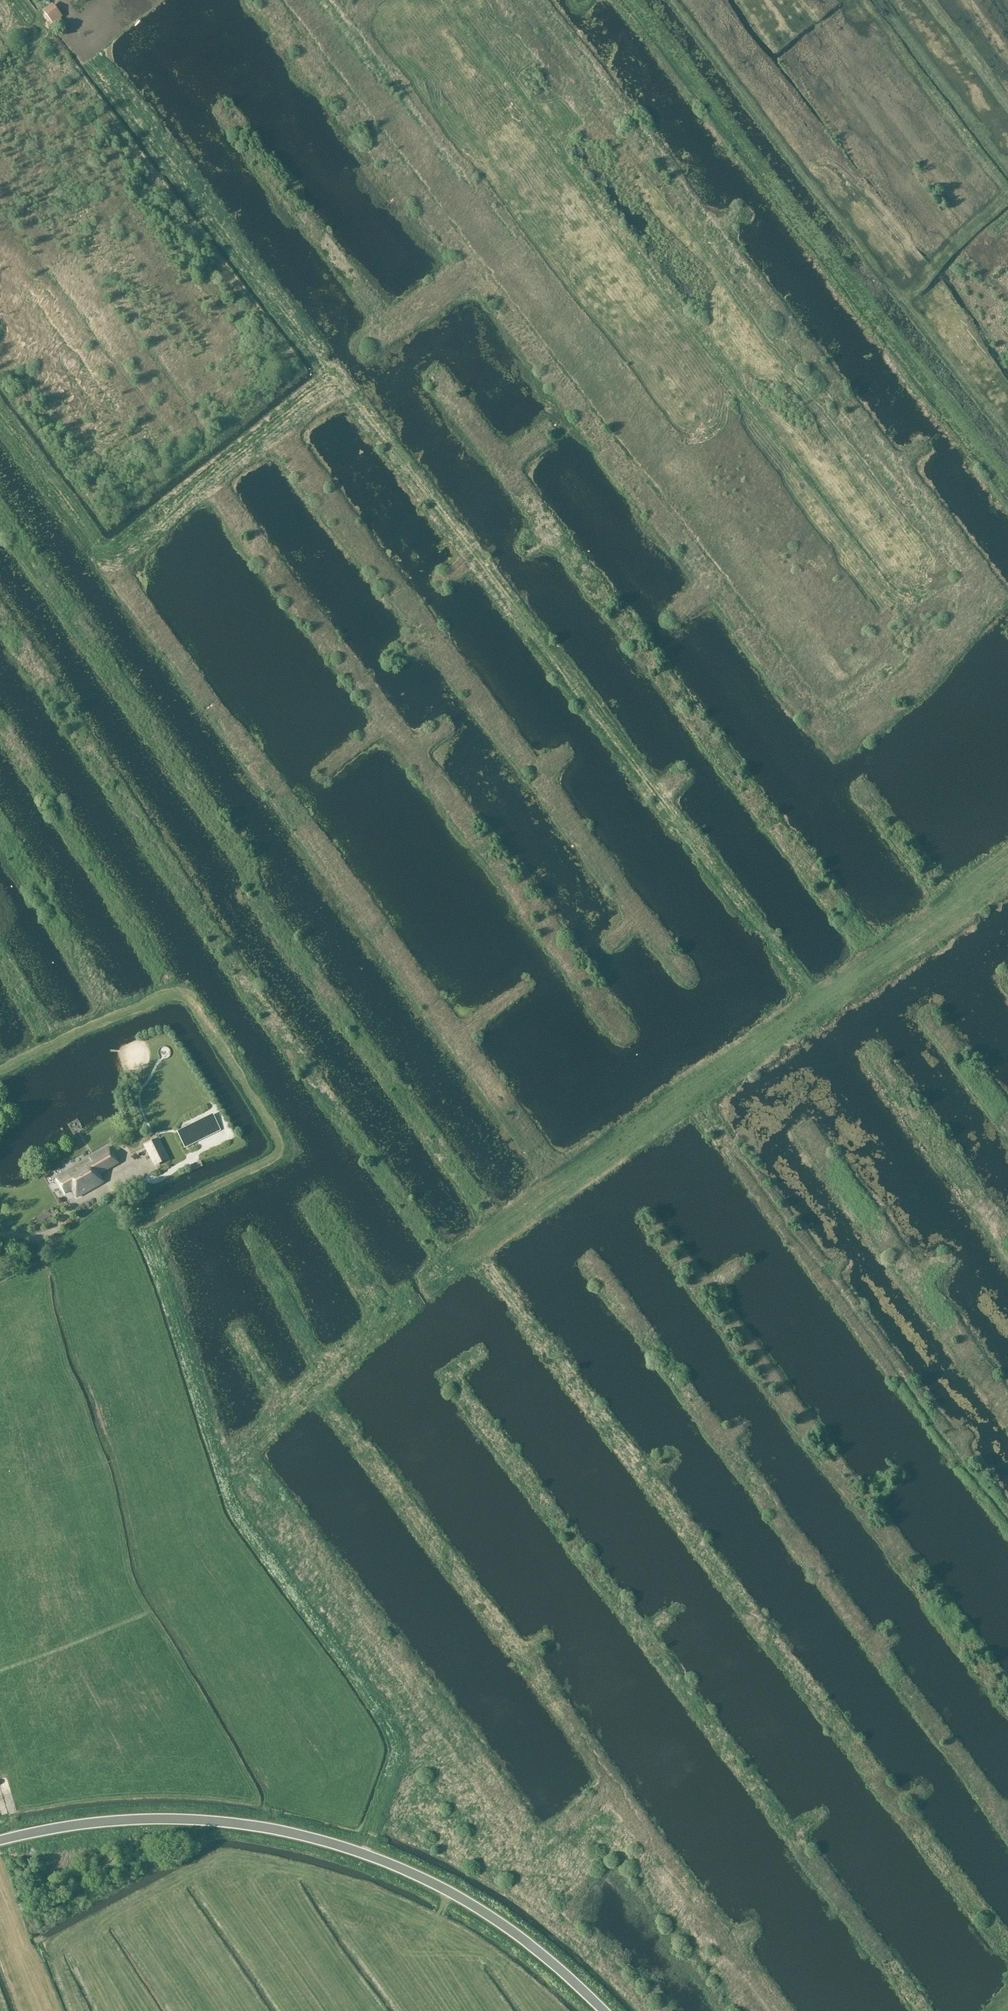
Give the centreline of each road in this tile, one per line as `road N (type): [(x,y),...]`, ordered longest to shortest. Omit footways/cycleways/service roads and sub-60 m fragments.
road 1 (tertiary): [(602,2010),(497,1923),(338,1847),(182,1822),(103,1824),(0,1842)]

